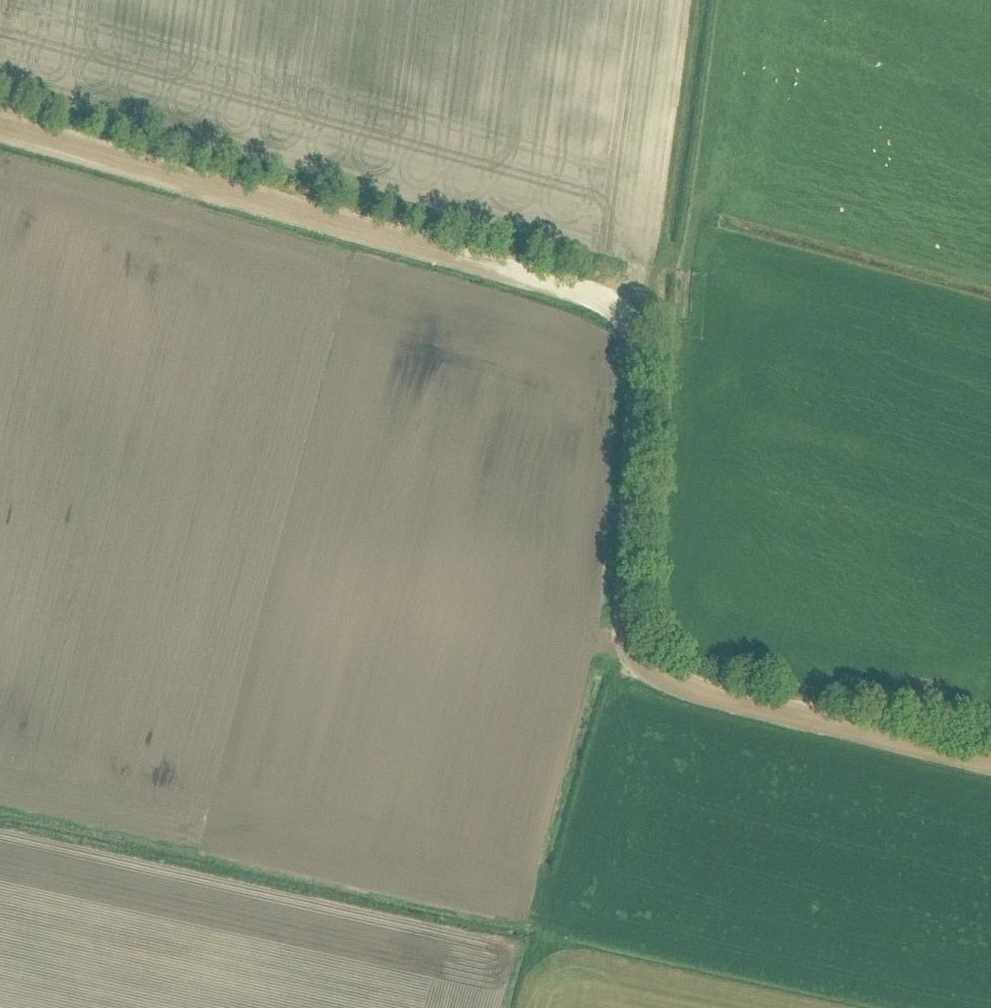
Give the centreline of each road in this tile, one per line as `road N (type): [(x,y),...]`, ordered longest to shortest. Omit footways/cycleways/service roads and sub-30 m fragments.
road 1 (track): [(990,762),(678,685),(649,663),(635,645),(623,590),(641,366),(622,314)]
road 2 (track): [(622,314),(565,285),(0,127)]

